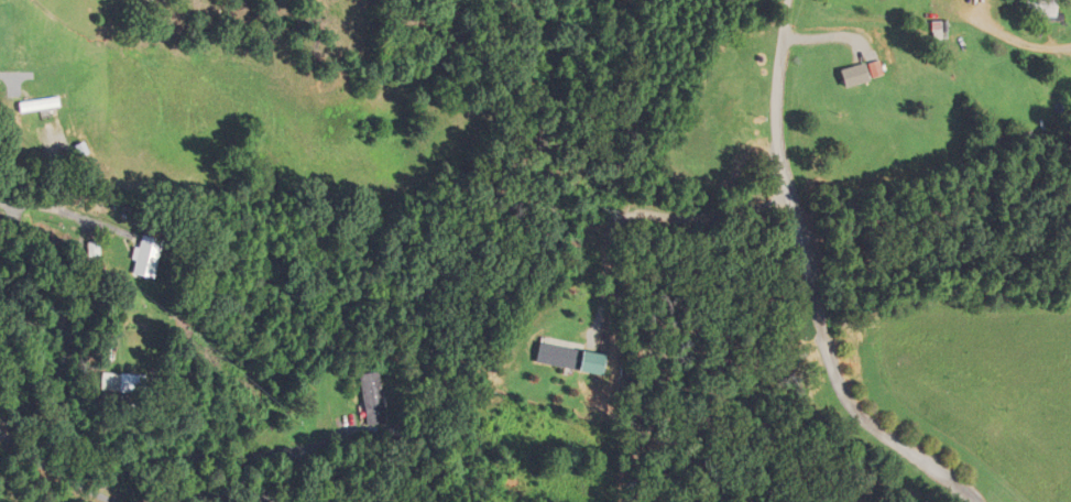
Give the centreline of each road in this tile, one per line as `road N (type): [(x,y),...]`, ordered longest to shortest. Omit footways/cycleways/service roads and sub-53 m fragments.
road 1 (residential): [(0,205),(14,206),(32,277),(68,325),(65,403),(92,445),(123,458),(237,460),(357,433)]
road 2 (residential): [(978,501),(870,424),(844,390),(780,145)]
road 3 (residential): [(780,145),(778,91),(792,0)]

